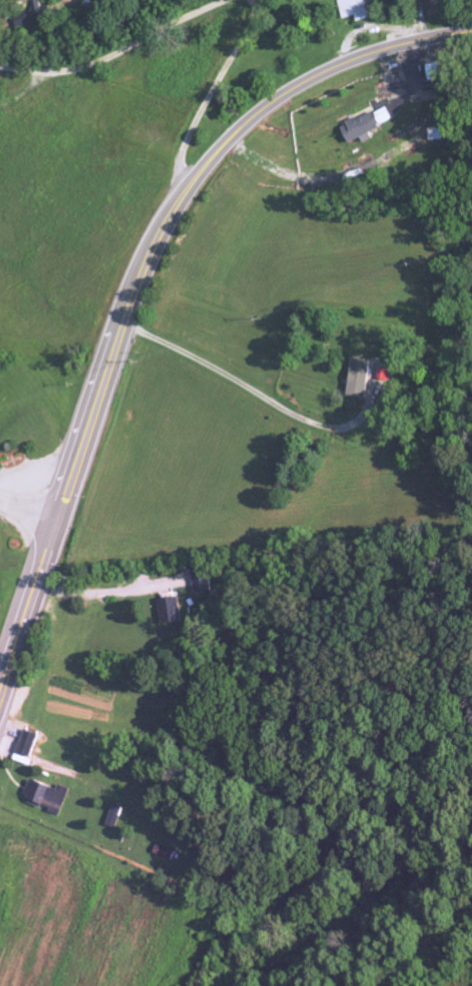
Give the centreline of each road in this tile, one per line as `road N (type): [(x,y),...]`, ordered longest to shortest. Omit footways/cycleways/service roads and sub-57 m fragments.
road 1 (secondary): [(0,696),(135,293),(190,189),(252,121),(302,86),(355,61),(471,34)]
road 2 (residential): [(232,0),(81,69),(0,67)]
road 3 (residential): [(258,0),(251,29),(182,158),(190,189)]

